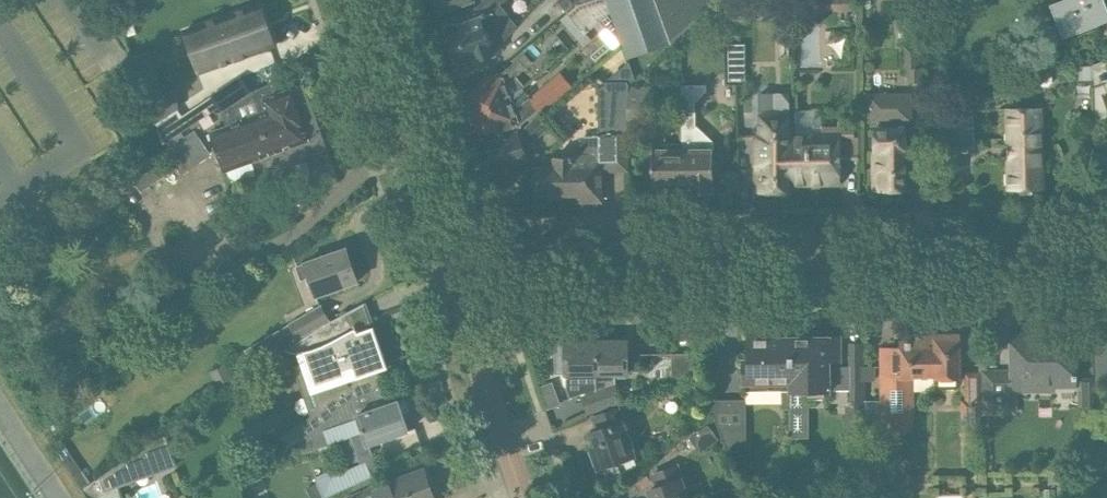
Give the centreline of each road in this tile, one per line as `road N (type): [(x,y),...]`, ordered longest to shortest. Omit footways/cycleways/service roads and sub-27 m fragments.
road 1 (residential): [(1106,254),(541,248),(448,279)]
road 2 (residential): [(448,279),(350,0)]
road 3 (residential): [(524,497),(448,279)]

